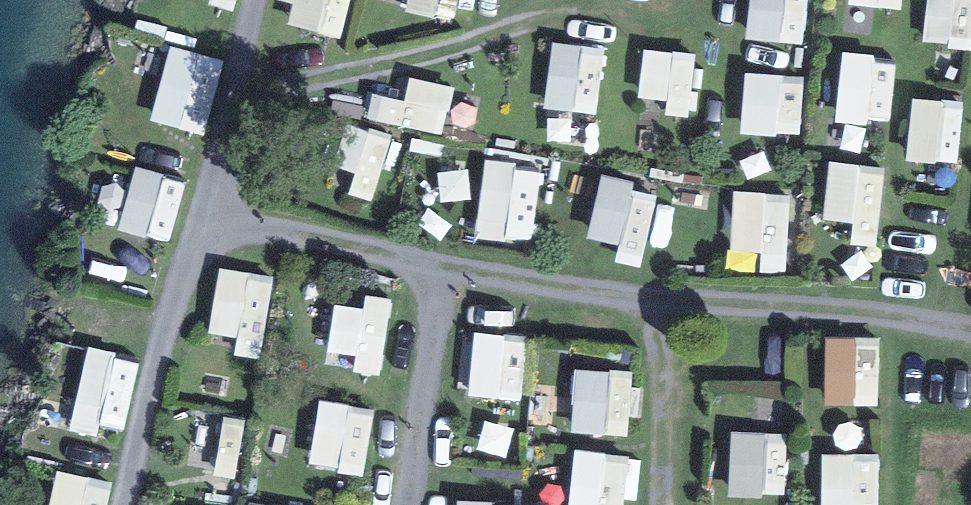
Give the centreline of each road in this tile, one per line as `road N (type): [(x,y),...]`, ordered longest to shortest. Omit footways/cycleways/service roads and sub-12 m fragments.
road 1 (track): [(207,217),(654,299),(837,308),(970,329)]
road 2 (track): [(126,504),(168,320),(207,217),(255,0)]
road 3 (track): [(234,94),(436,53),(522,23),(652,13)]
road 4 (track): [(659,504),(654,299)]

